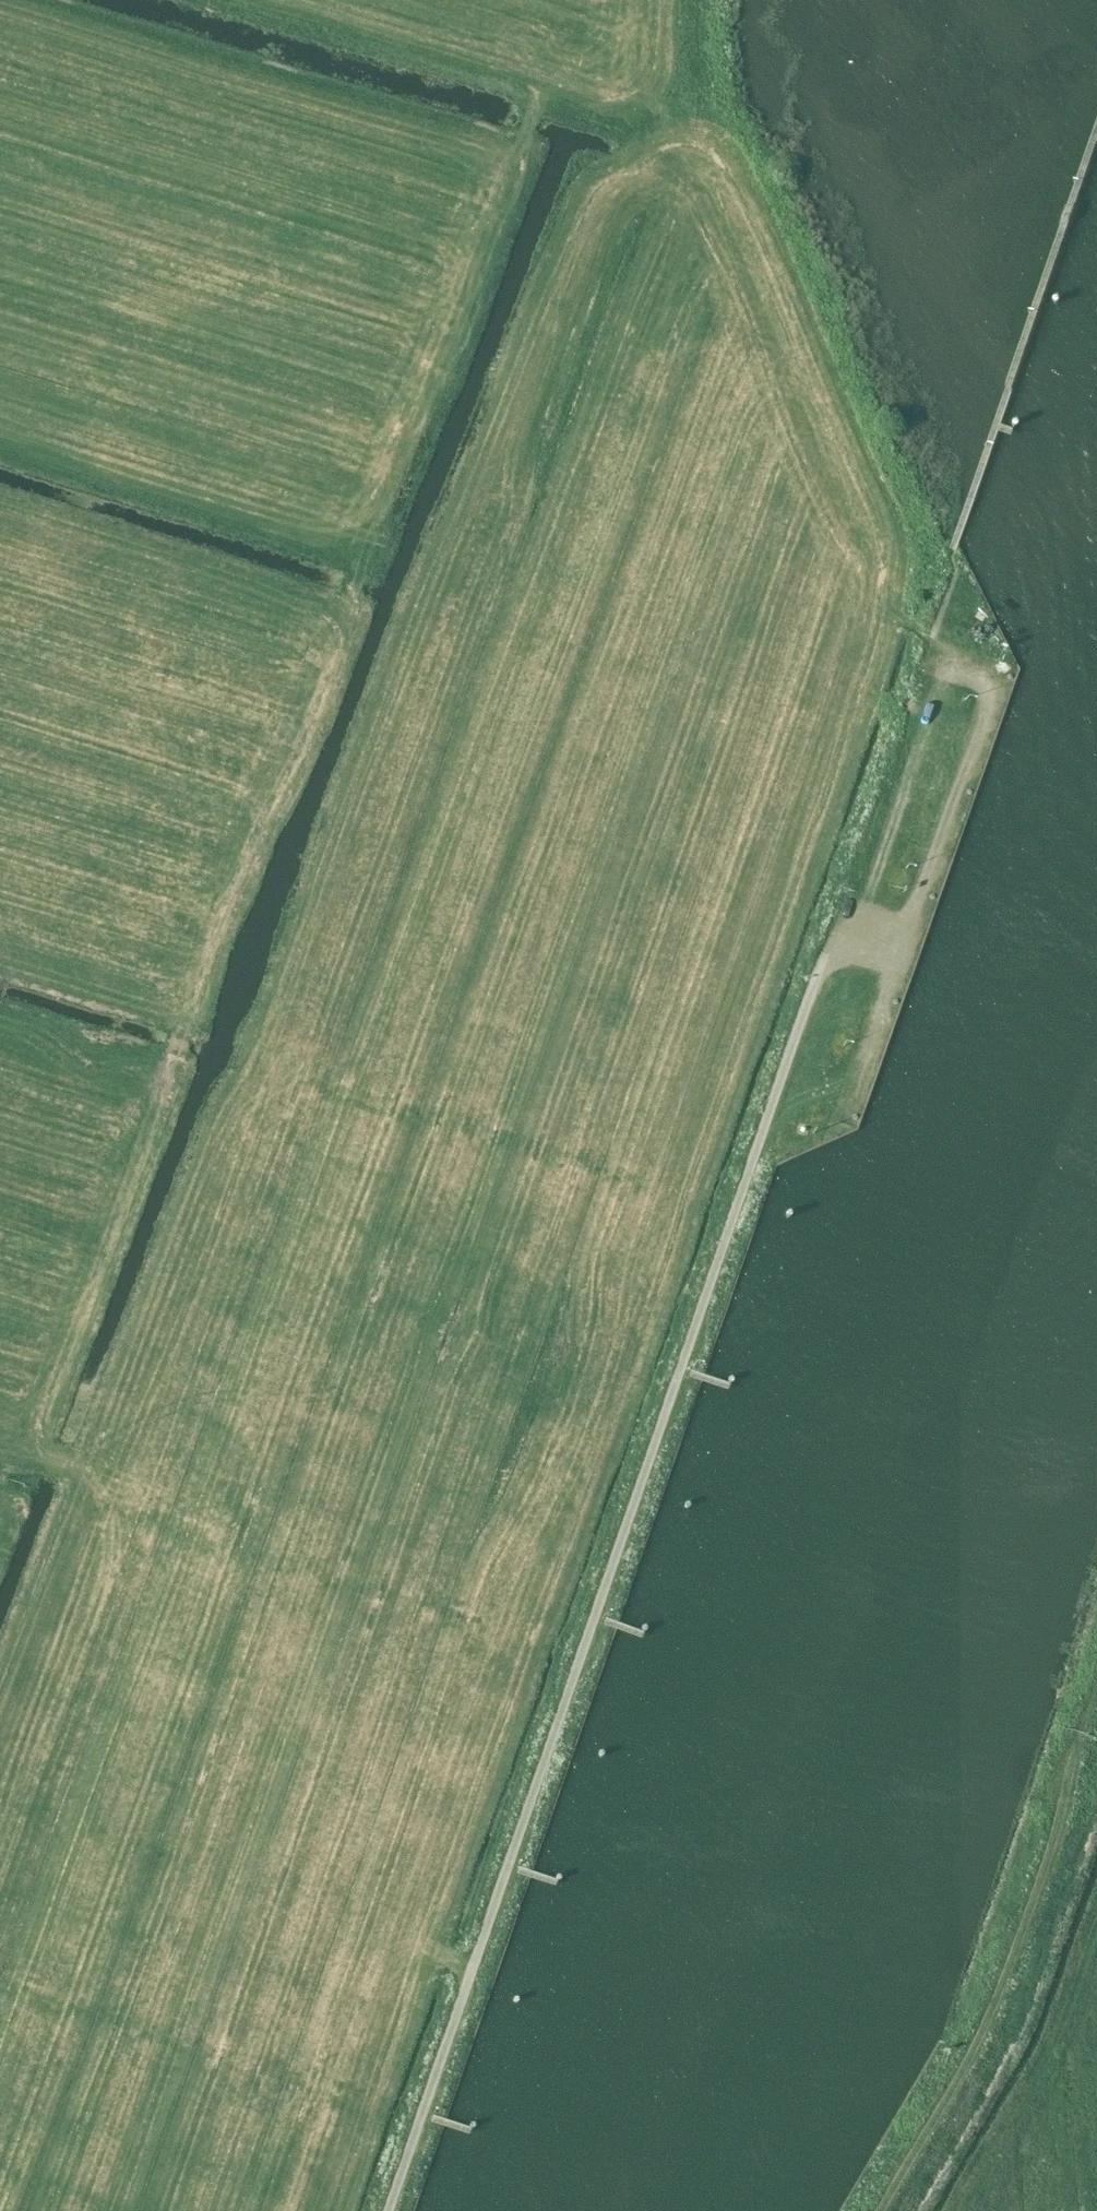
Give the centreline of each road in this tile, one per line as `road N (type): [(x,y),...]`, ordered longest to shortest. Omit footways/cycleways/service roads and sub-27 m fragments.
road 1 (unclassified): [(824,957),(386,2210)]
road 2 (track): [(881,2210),(941,2117),(1038,1887),(1081,1679)]

